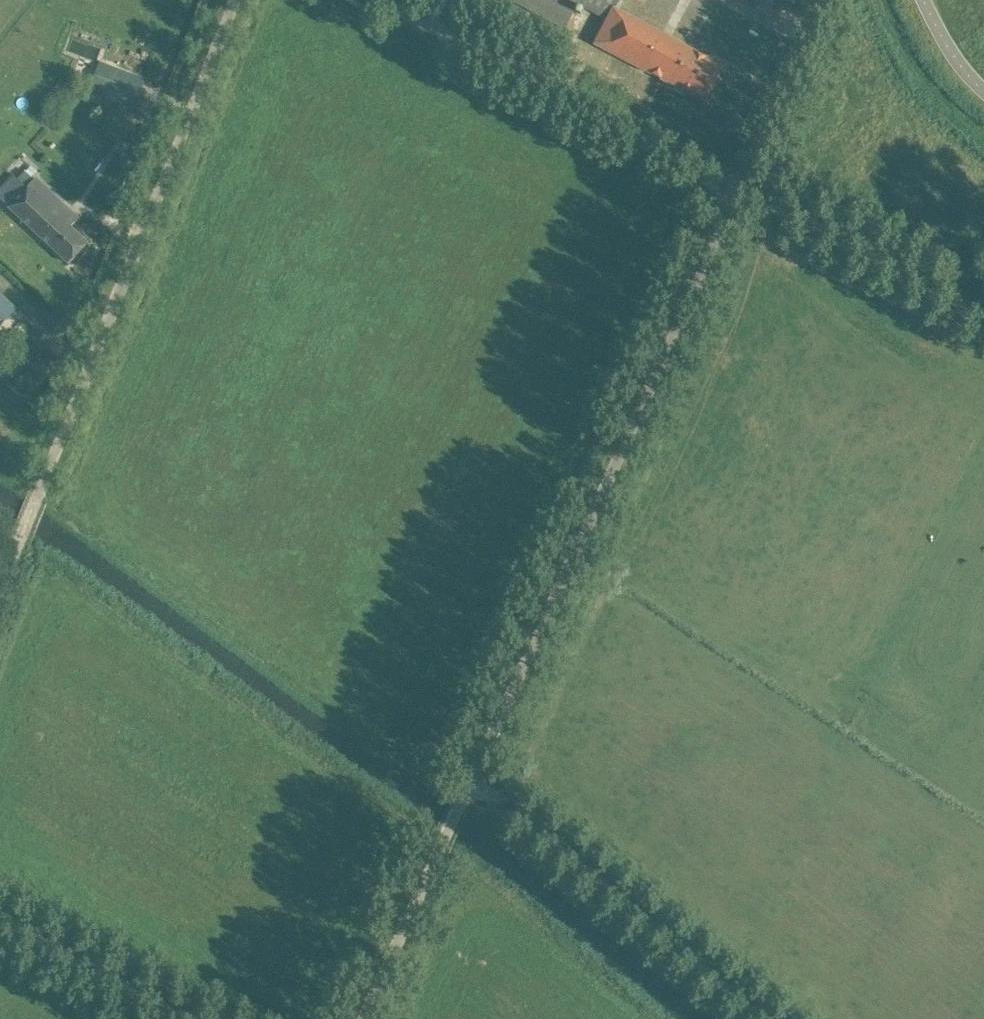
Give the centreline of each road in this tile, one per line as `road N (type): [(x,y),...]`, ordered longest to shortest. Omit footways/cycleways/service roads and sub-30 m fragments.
road 1 (unclassified): [(360,1018),(738,190)]
road 2 (unclassified): [(0,592),(111,329),(235,0)]
road 3 (unclassified): [(738,190),(382,0)]
road 4 (track): [(770,1018),(470,779)]
road 5 (unclassified): [(983,316),(738,190)]
road 6 (unclassified): [(184,1018),(0,922)]
road 7 (unclassified): [(738,190),(819,0)]

